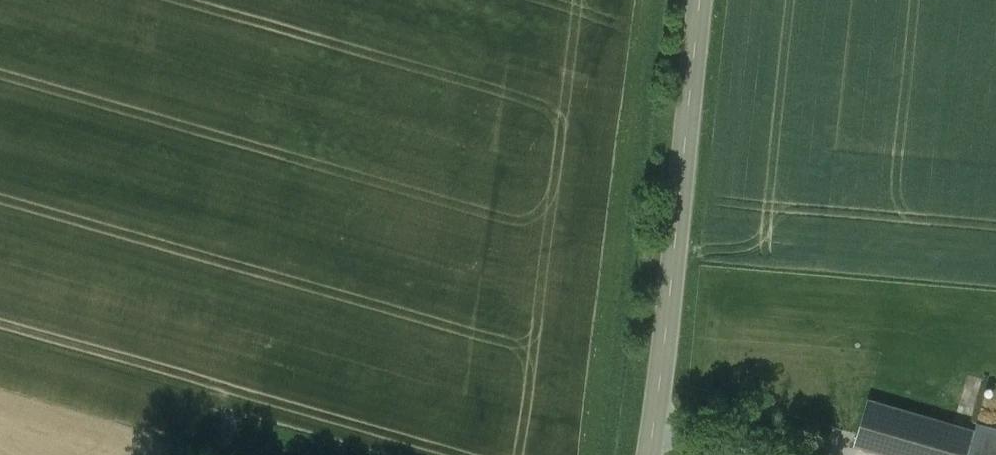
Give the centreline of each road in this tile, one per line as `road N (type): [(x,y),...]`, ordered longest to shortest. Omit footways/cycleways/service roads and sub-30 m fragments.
road 1 (tertiary): [(646,454),(702,0)]

